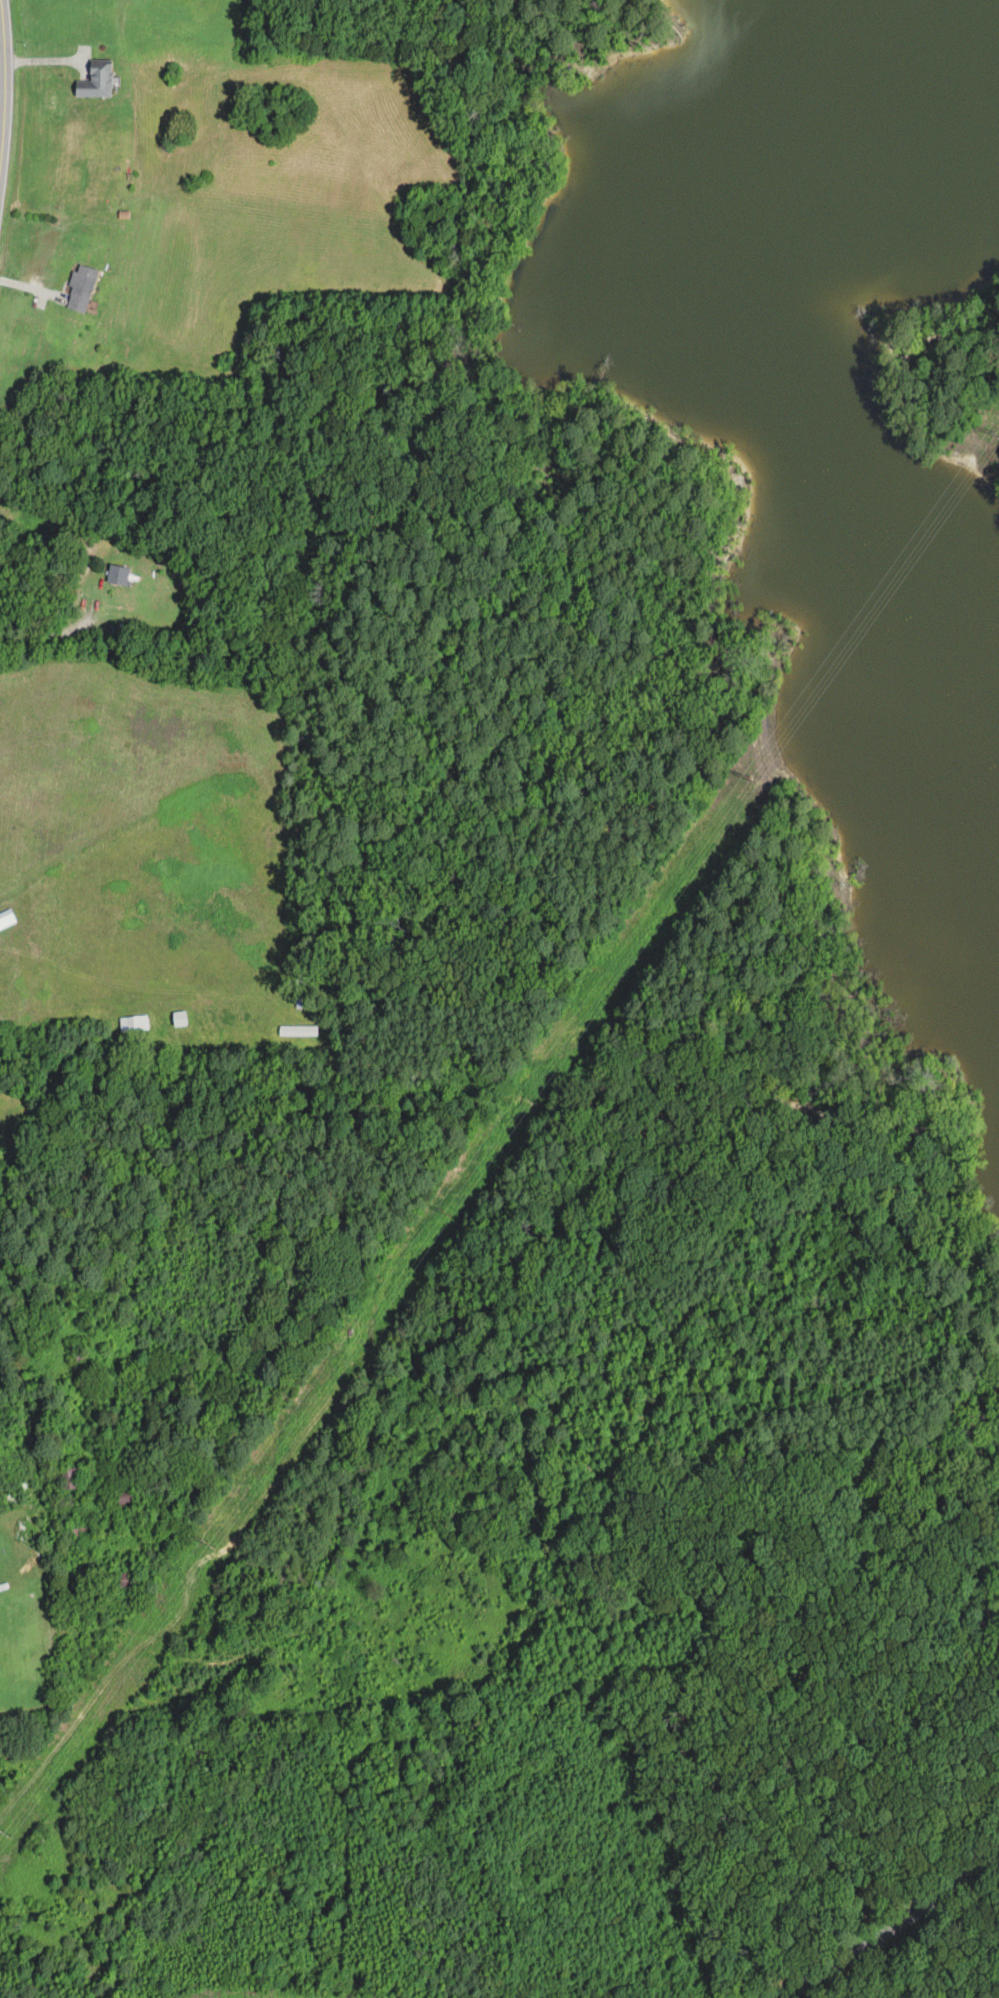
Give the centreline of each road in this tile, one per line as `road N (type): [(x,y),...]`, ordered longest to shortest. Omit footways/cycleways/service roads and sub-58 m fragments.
road 1 (tertiary): [(773,1997),(846,1960),(998,1848)]
road 2 (tertiary): [(0,195),(10,100),(5,0)]

